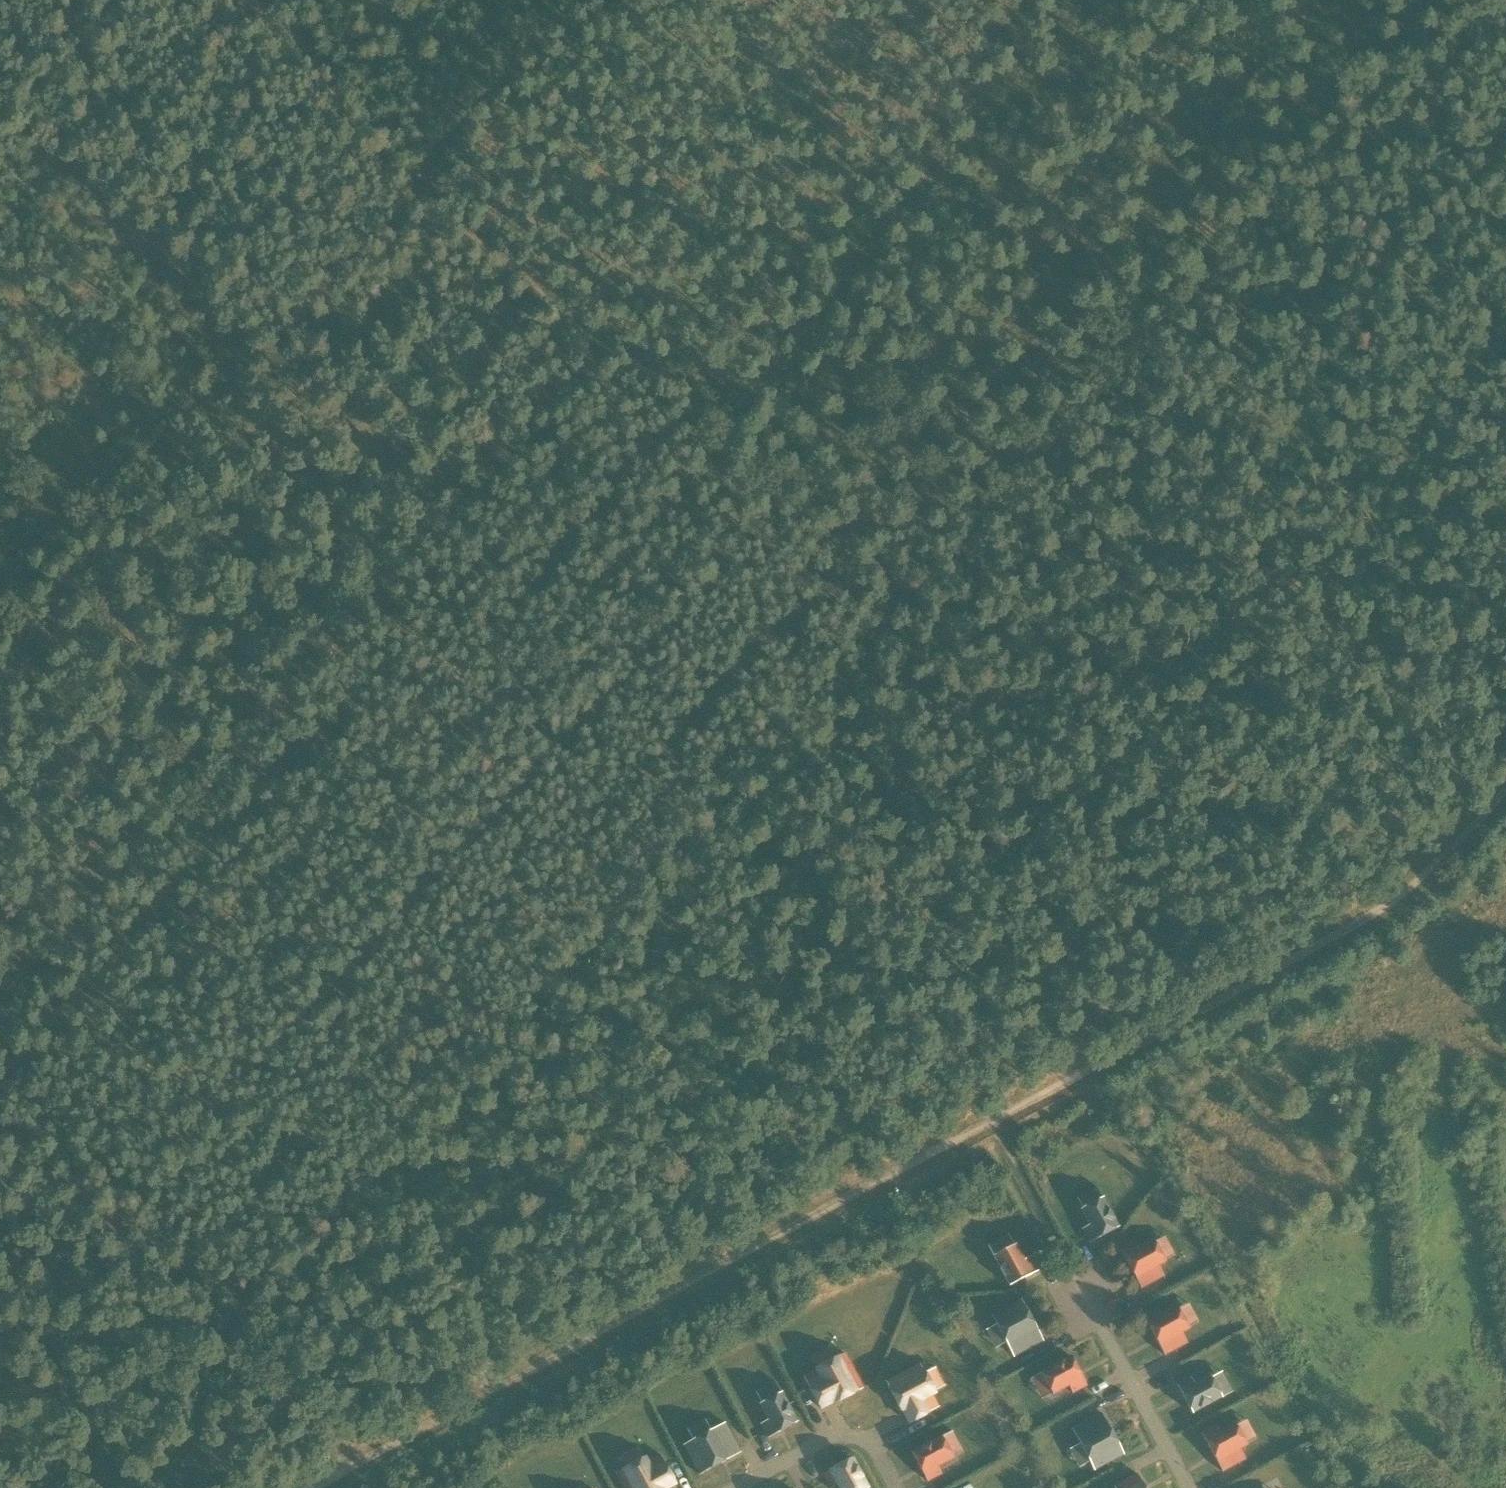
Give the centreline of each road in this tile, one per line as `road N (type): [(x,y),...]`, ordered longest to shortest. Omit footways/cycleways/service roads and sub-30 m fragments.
road 1 (track): [(1505,792),(1421,880),(1363,920),(355,1469)]
road 2 (track): [(1490,0),(1149,357),(890,608)]
road 3 (track): [(413,190),(0,629)]
road 4 (track): [(355,1469),(245,1377),(0,1144)]
road 5 (track): [(235,0),(413,190)]

